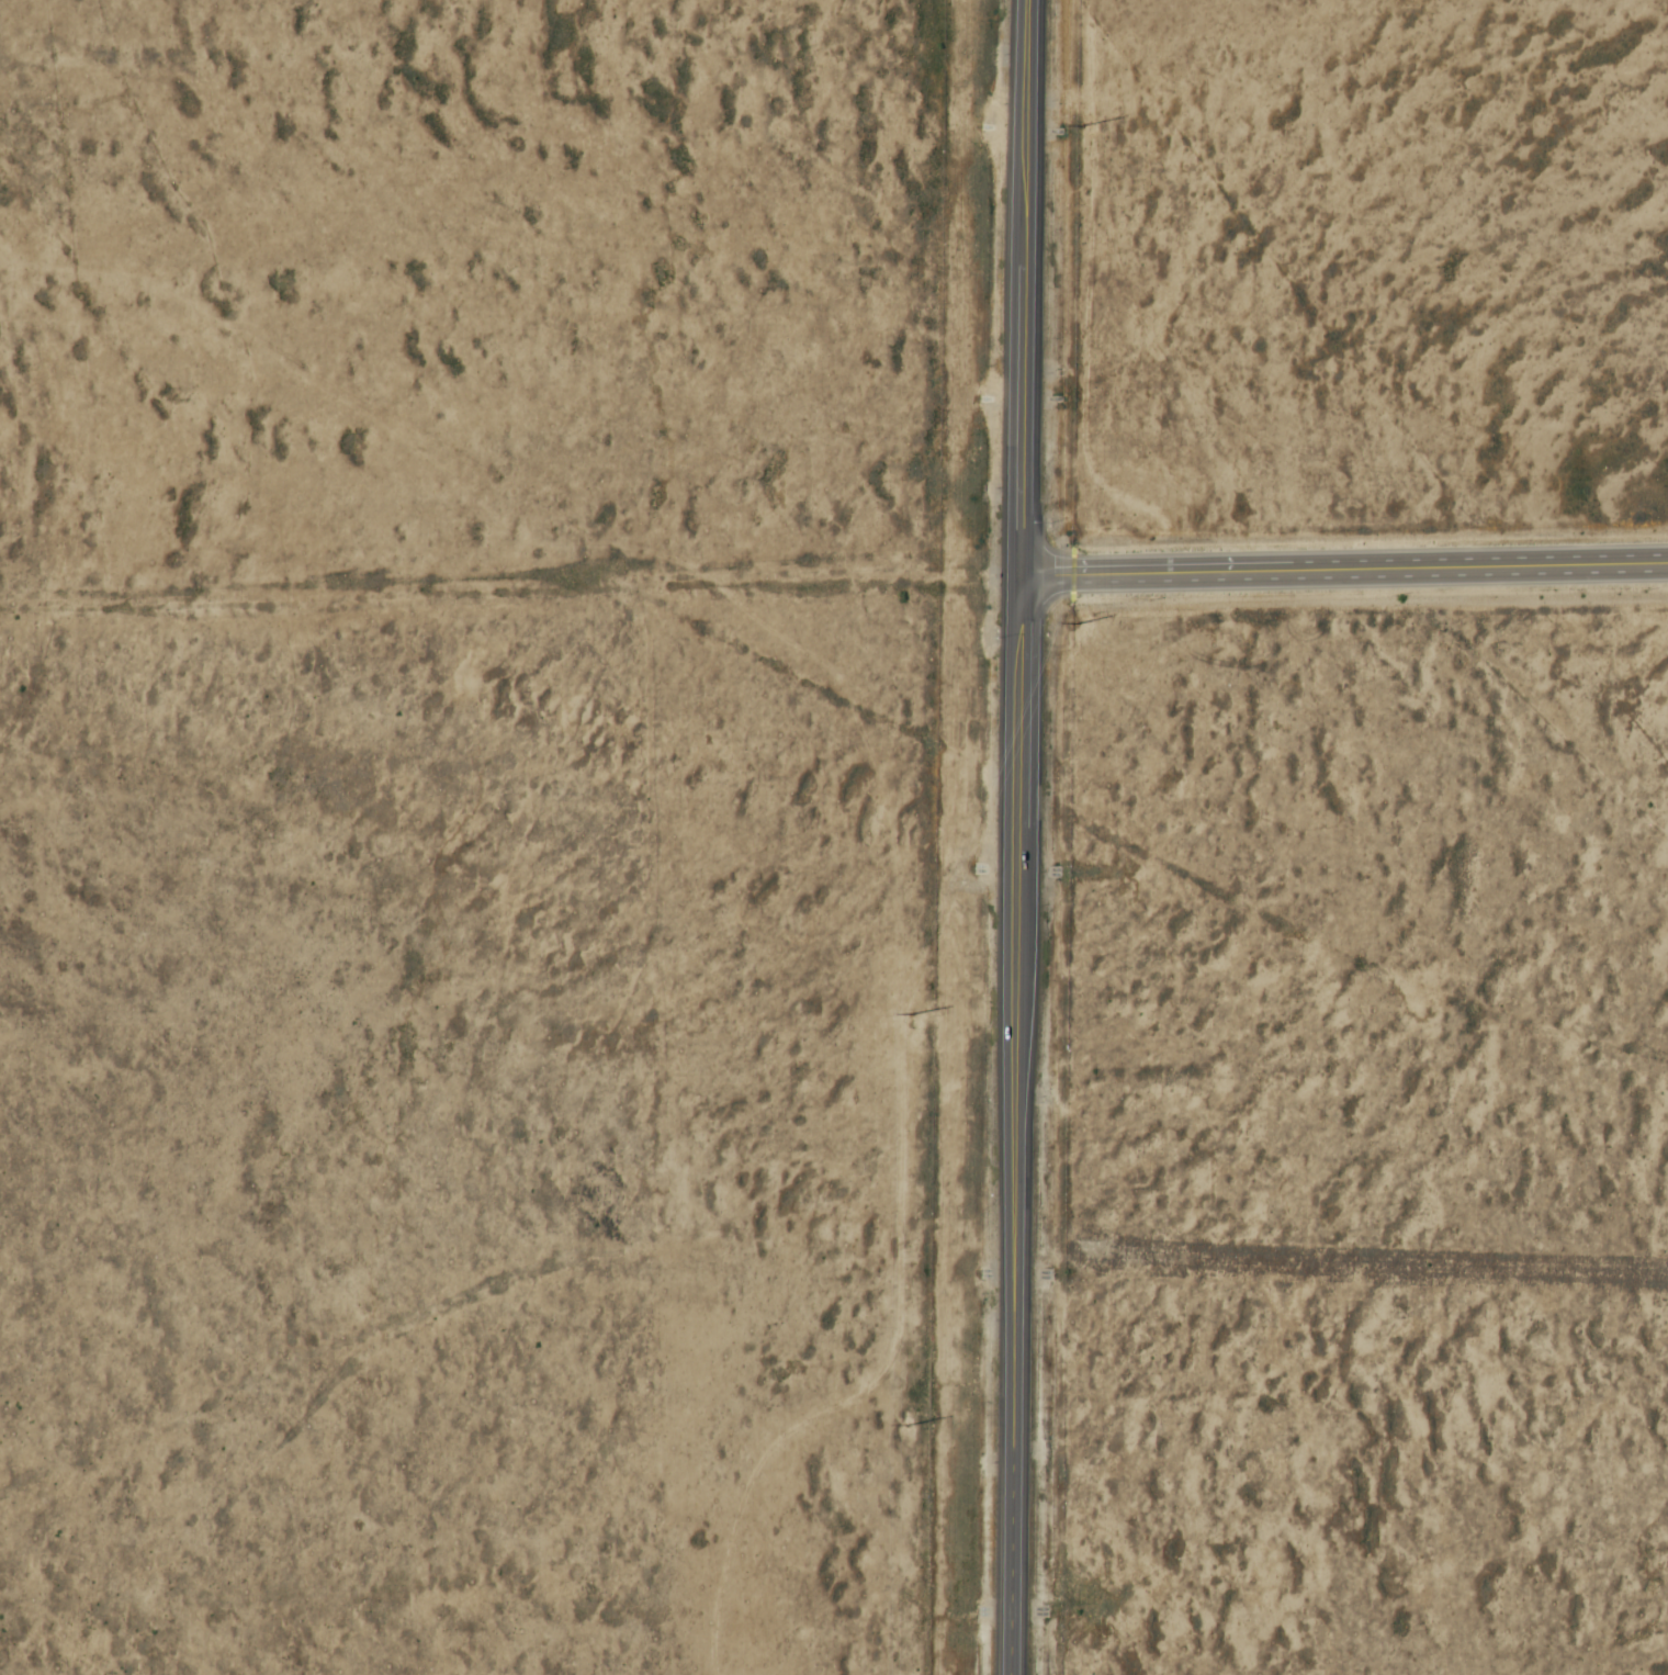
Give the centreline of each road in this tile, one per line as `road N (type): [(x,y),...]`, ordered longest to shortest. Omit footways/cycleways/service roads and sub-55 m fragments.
road 1 (trunk): [(1009,1674),(1022,572)]
road 2 (secondary): [(1667,554),(1022,572)]
road 3 (trunk): [(1029,0),(1022,572)]
road 4 (track): [(137,618),(98,602),(53,529),(36,400),(0,282)]

